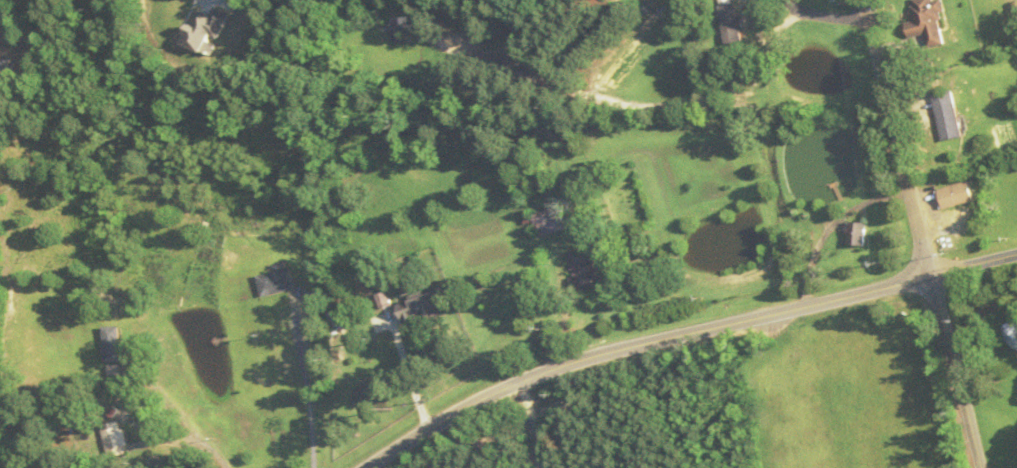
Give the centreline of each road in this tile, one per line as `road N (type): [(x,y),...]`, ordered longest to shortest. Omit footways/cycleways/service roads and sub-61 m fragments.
road 1 (tertiary): [(366,467),(550,368),(931,275)]
road 2 (residential): [(981,467),(863,0)]

